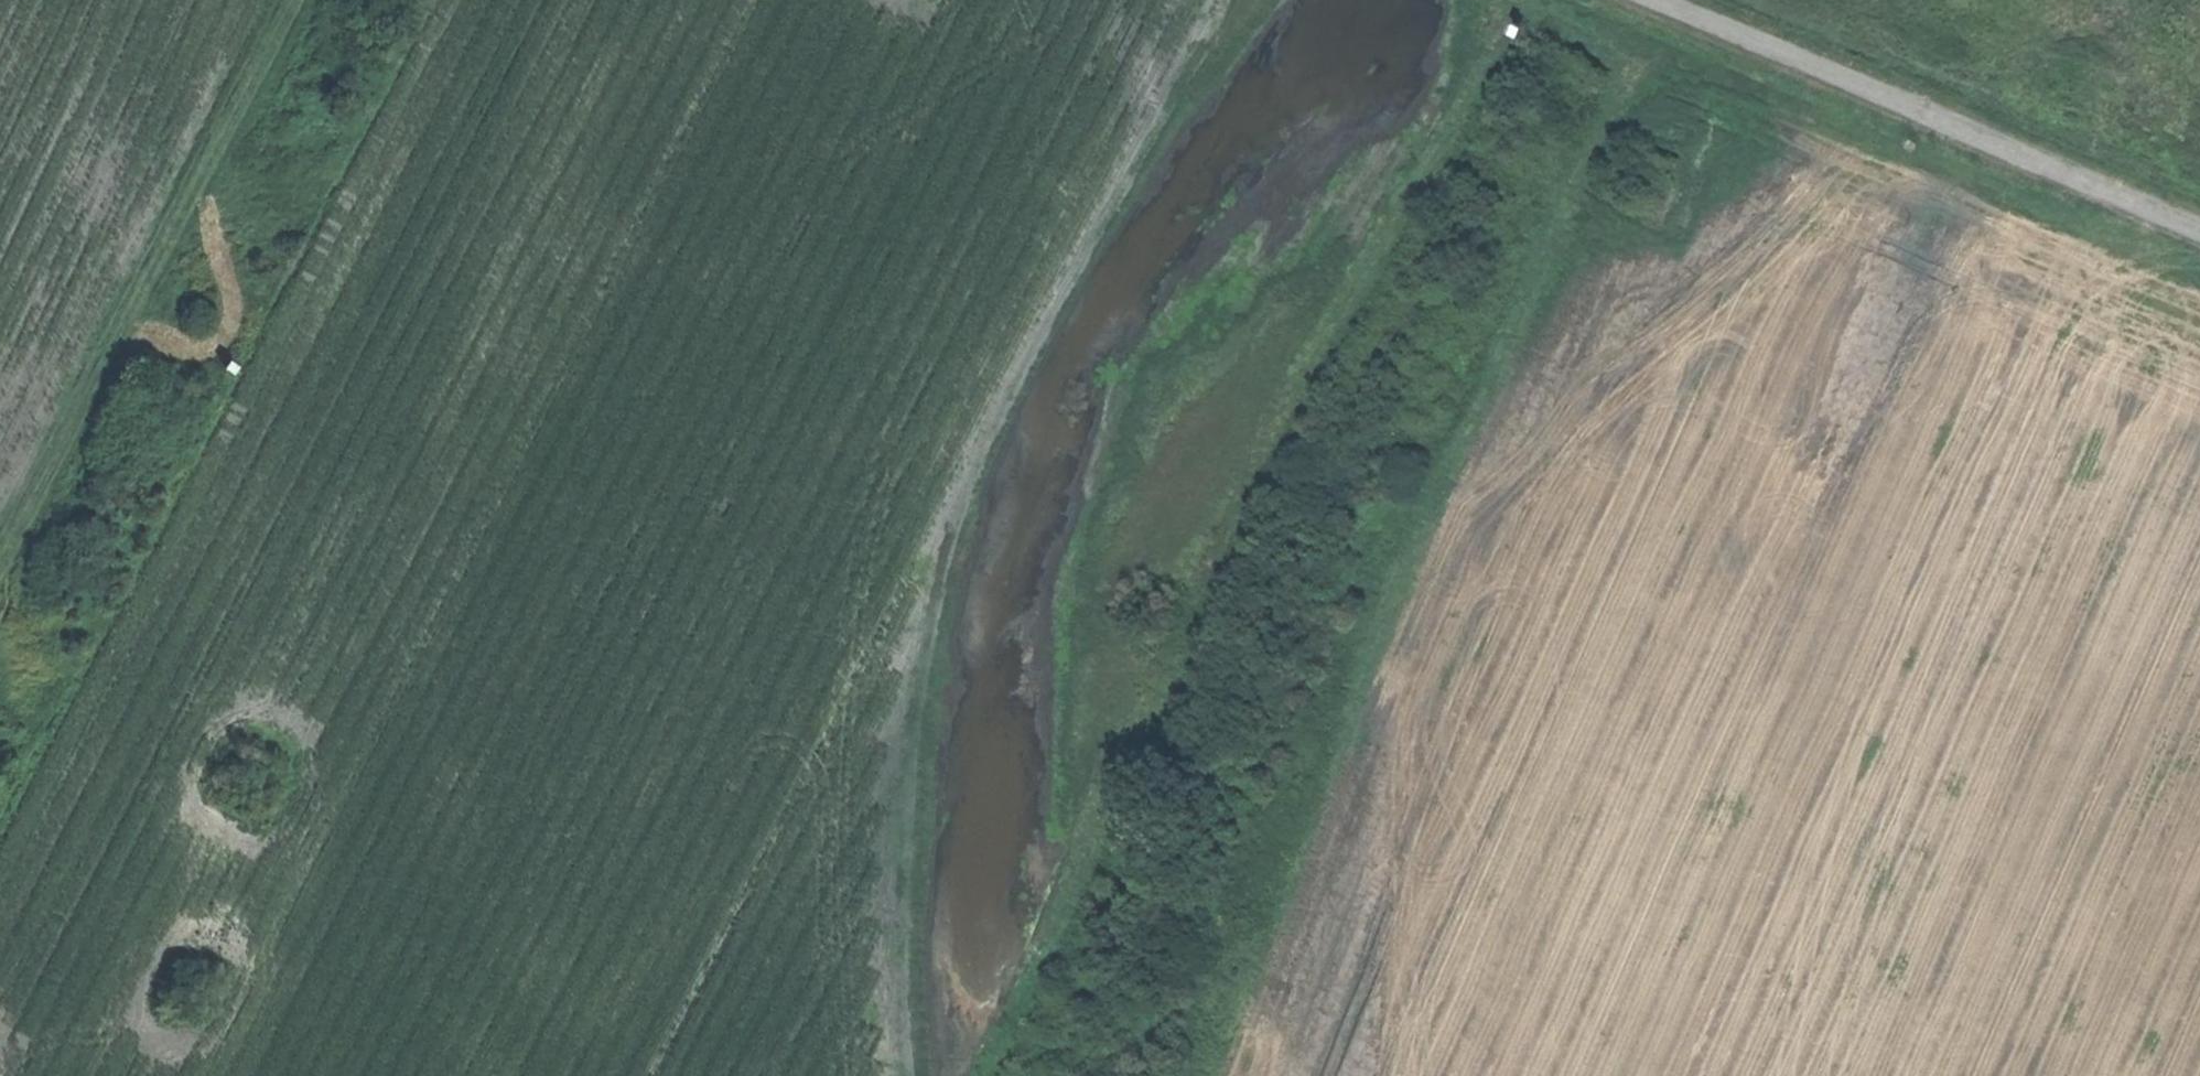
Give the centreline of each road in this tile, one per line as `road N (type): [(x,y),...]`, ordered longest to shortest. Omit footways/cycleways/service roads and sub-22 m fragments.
road 1 (track): [(0,566),(297,0)]
road 2 (track): [(1643,0),(2199,234)]

